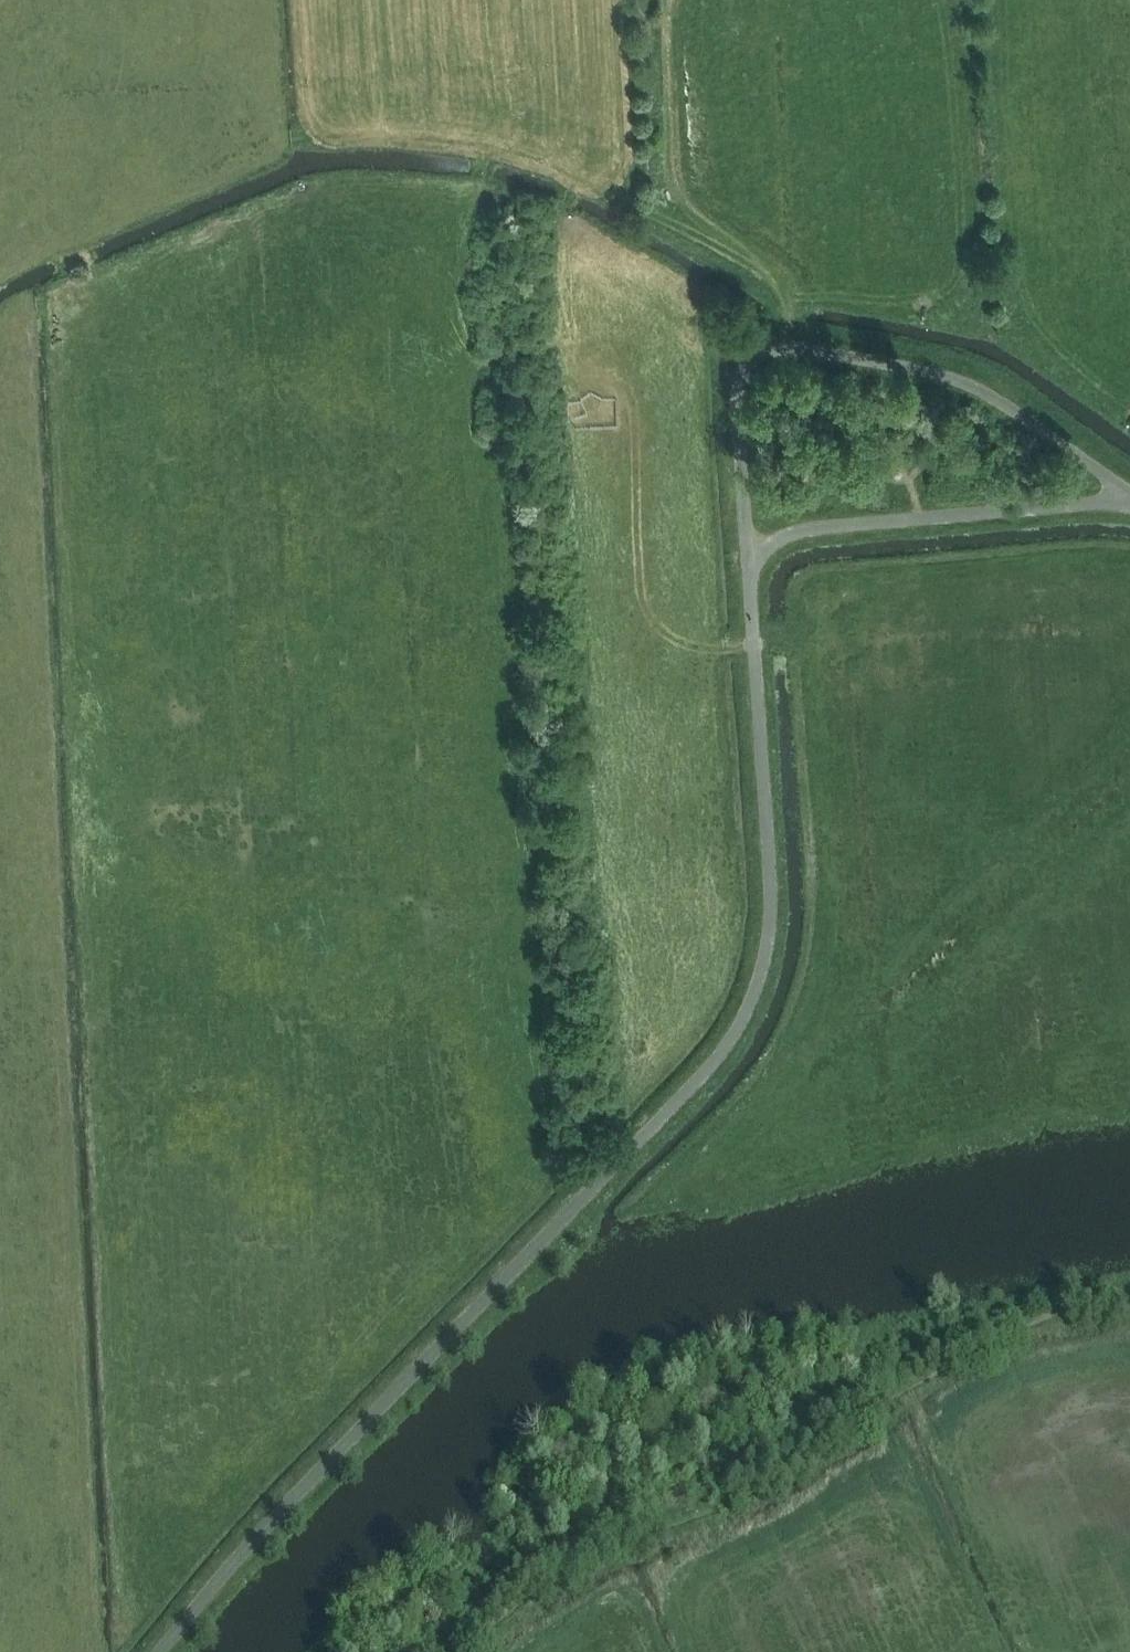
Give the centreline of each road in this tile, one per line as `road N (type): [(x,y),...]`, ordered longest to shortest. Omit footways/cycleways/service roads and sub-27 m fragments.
road 1 (track): [(793,349),(792,296),(773,268),(690,207),(680,180),(670,21),(677,0)]

